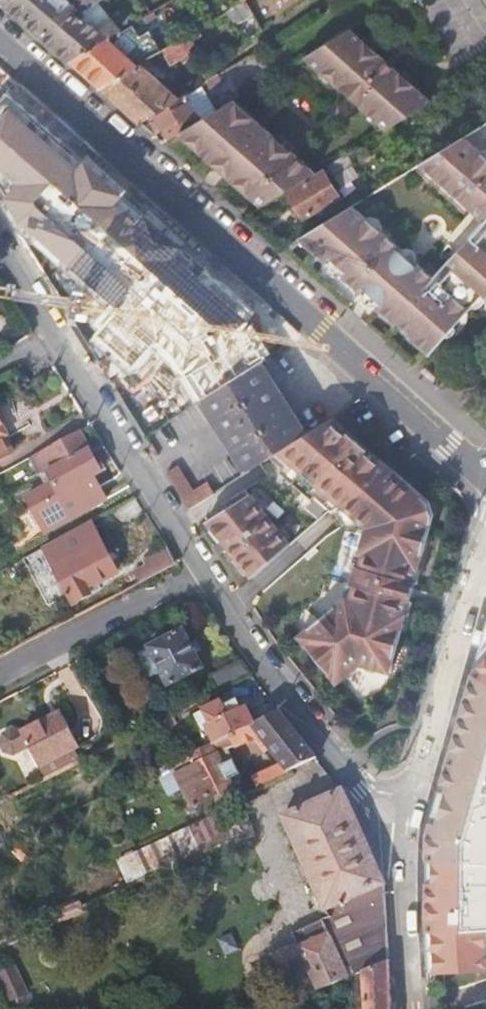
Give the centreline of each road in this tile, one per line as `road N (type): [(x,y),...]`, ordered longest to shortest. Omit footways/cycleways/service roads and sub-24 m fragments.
road 1 (secondary): [(0,46),(485,478)]
road 2 (residential): [(0,249),(203,571)]
road 3 (residential): [(203,571),(256,649),(407,829)]
road 4 (residential): [(407,829),(485,516)]
road 5 (residential): [(203,571),(0,678)]
road 6 (residential): [(410,1008),(407,829)]

